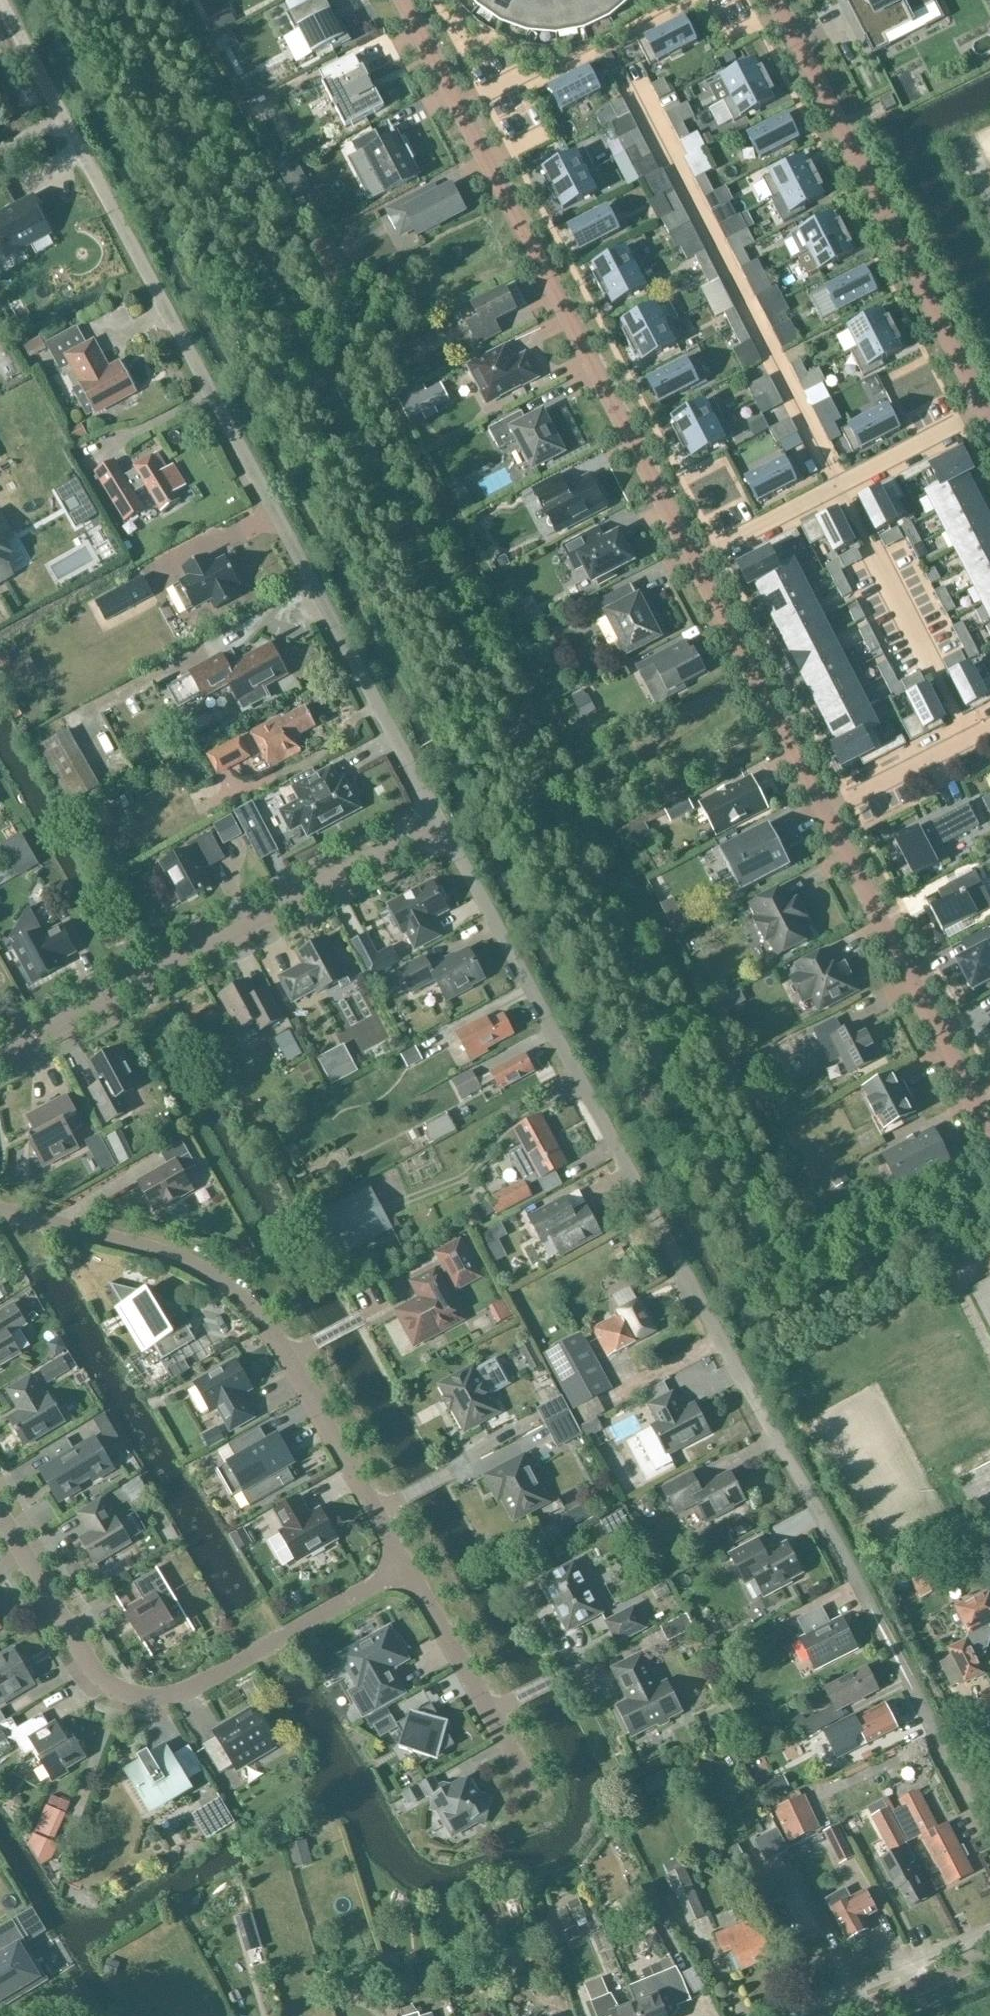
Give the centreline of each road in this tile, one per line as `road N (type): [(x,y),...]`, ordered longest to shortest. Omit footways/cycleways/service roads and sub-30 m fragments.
road 1 (unclassified): [(989,1847),(439,825)]
road 2 (unclassified): [(439,825),(0,2)]
road 3 (residential): [(405,1563),(279,1342),(246,1302),(174,1258),(0,1211)]
road 4 (residential): [(0,1515),(99,1674),(149,1698),(188,1690),(405,1563)]
road 5 (residential): [(458,108),(692,558)]
road 6 (residential): [(0,1056),(439,825)]
road 7 (residential): [(983,412),(776,0)]
road 8 (residential): [(823,812),(989,1130)]
road 9 (residential): [(692,558),(983,412)]
road 10 (residential): [(692,558),(823,812)]
road 11 (residential): [(540,1799),(405,1563)]
road 12 (residential): [(458,108),(671,0)]
road 13 (residential): [(823,812),(989,727)]
road 14 (unclassified): [(848,2015),(989,1958)]
road 15 (residential): [(404,0),(458,108)]

